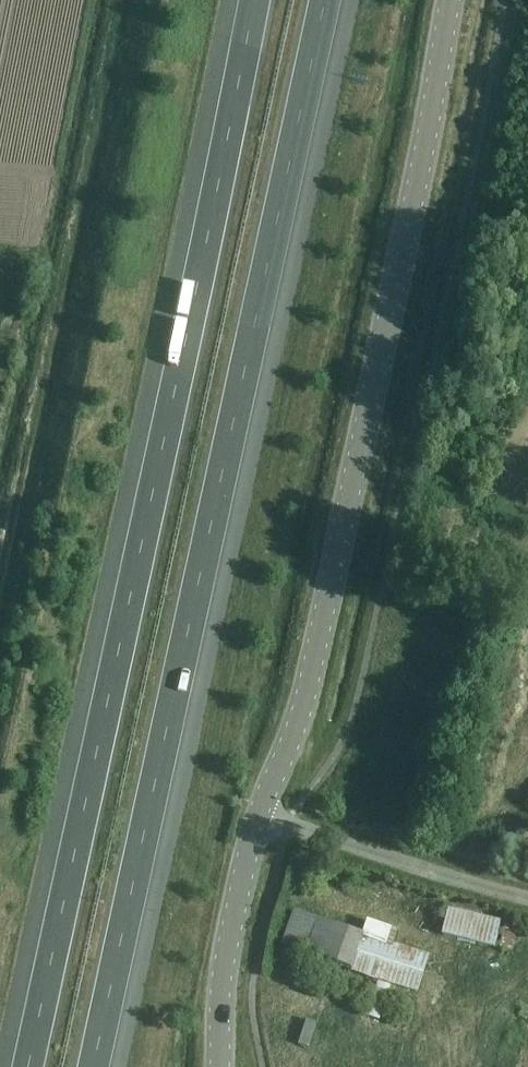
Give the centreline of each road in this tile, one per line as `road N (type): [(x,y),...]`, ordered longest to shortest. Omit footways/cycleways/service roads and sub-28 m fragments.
road 1 (motorway): [(93,1066),(325,0)]
road 2 (motorway): [(250,0),(28,1066)]
road 3 (secondary): [(256,818),(300,718),(448,0)]
road 4 (unclassified): [(527,903),(256,818)]
road 5 (secondary): [(219,1066),(227,950),(256,818)]

